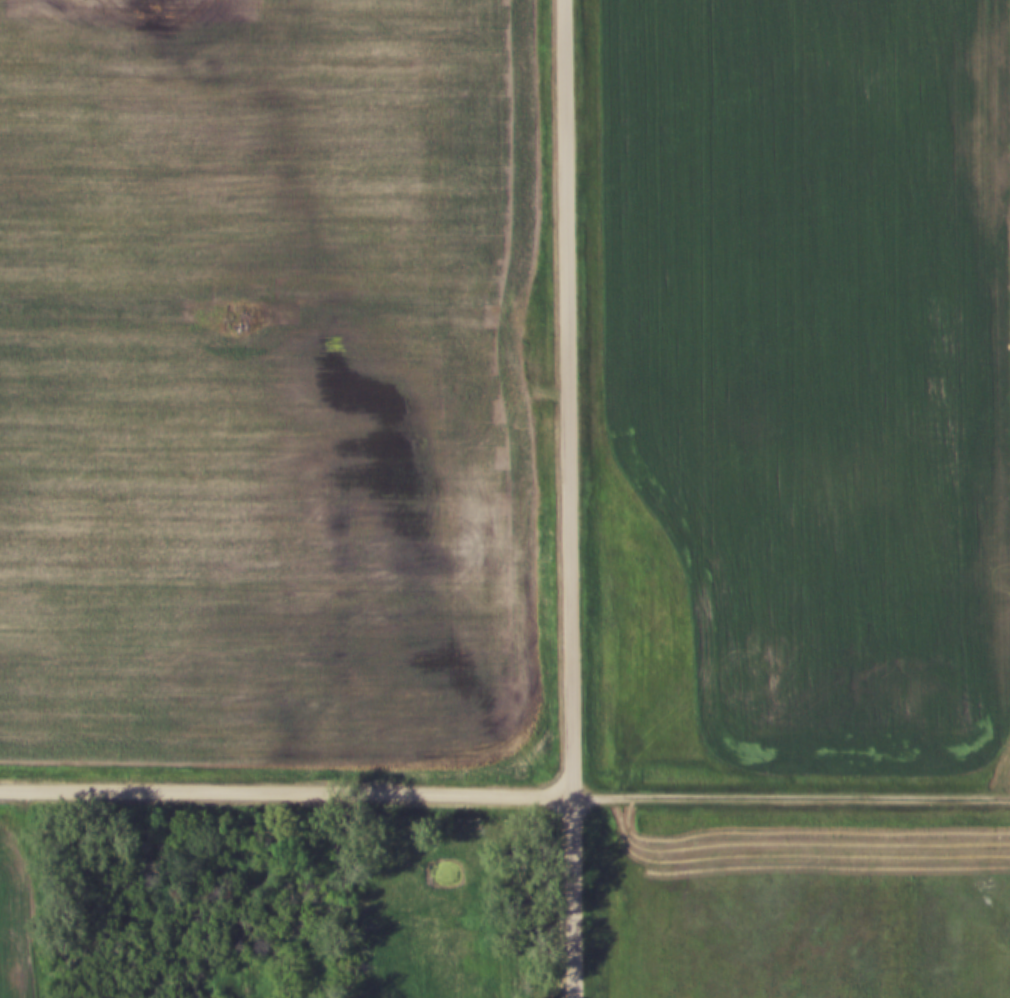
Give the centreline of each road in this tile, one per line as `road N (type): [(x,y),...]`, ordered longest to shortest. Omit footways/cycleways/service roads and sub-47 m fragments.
road 1 (residential): [(573,997),(562,0)]
road 2 (residential): [(571,787),(0,783)]
road 3 (track): [(1009,793),(571,787)]

